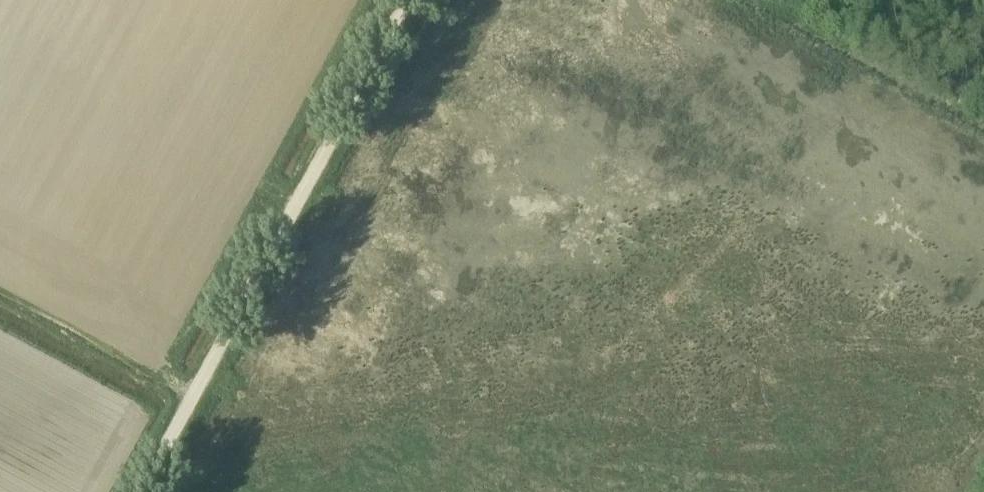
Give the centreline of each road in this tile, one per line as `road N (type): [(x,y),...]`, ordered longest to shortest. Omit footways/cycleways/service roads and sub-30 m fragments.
road 1 (track): [(144,491),(415,0)]
road 2 (track): [(983,147),(716,0)]

